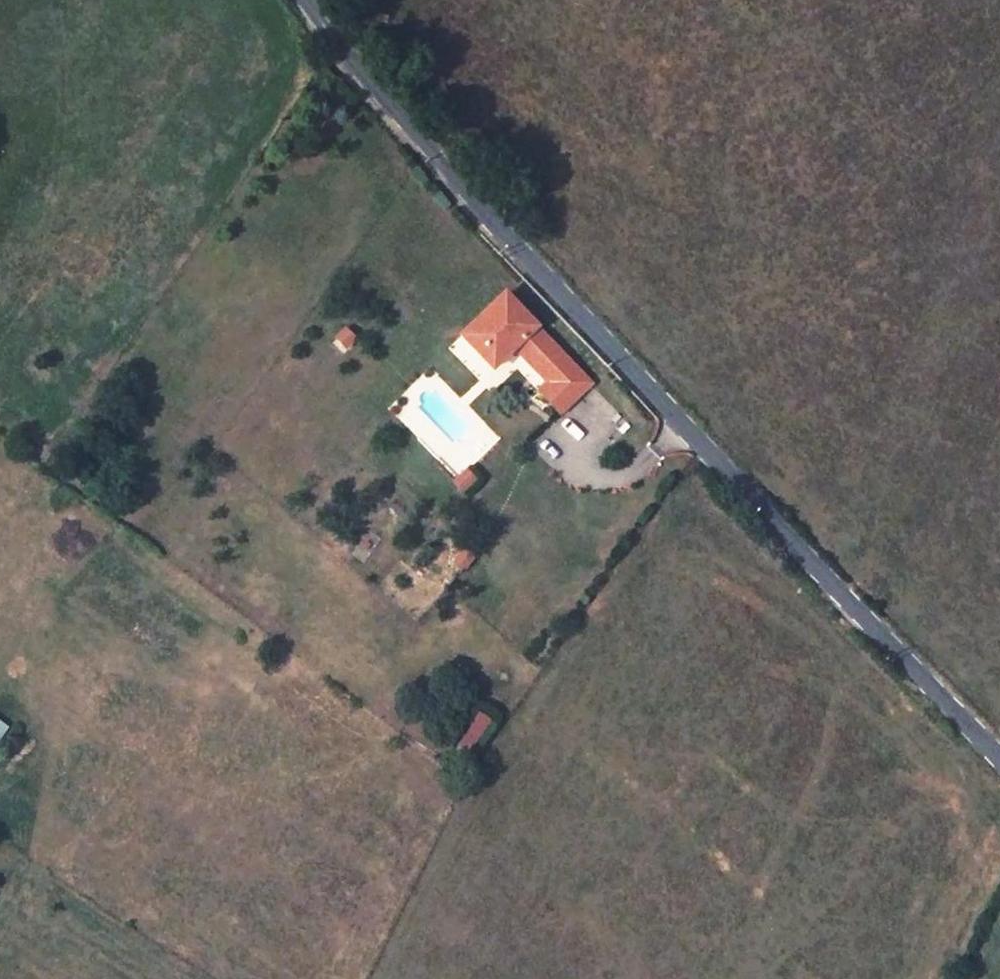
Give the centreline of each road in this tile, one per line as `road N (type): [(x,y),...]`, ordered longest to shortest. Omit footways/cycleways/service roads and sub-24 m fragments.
road 1 (unclassified): [(308,0),(391,110),(999,756)]

